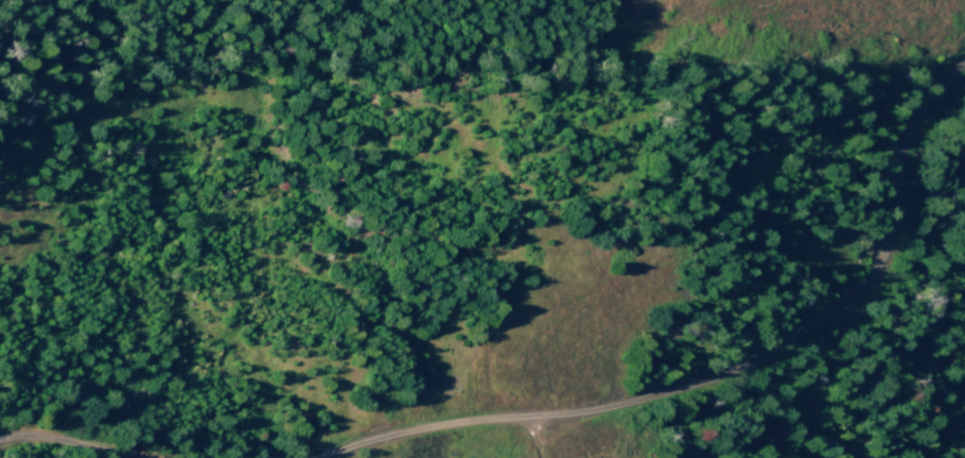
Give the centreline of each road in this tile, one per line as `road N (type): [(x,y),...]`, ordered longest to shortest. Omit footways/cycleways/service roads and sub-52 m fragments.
road 1 (track): [(964,61),(905,137),(875,265),(835,306),(774,346),(714,375),(610,406),(449,424),(320,457)]
road 2 (track): [(127,457),(39,438),(0,440)]

